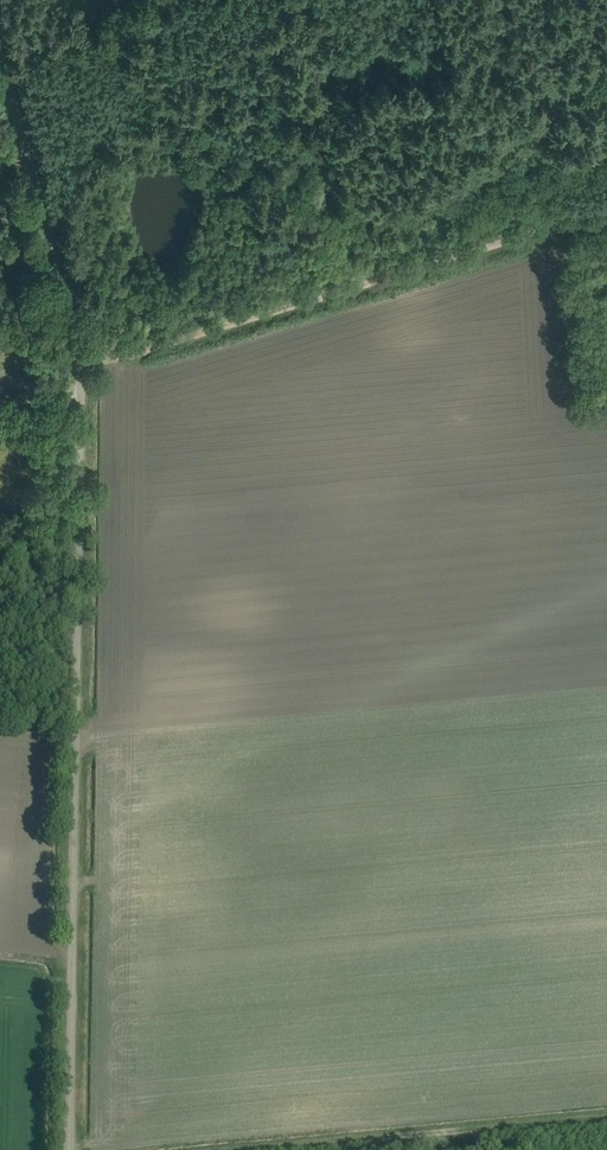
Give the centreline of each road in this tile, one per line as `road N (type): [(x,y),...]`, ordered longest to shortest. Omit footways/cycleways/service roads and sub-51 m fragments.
road 1 (unclassified): [(69,1149),(79,363),(0,62)]
road 2 (track): [(79,363),(244,321),(606,209)]
road 3 (track): [(261,1149),(606,1121)]

